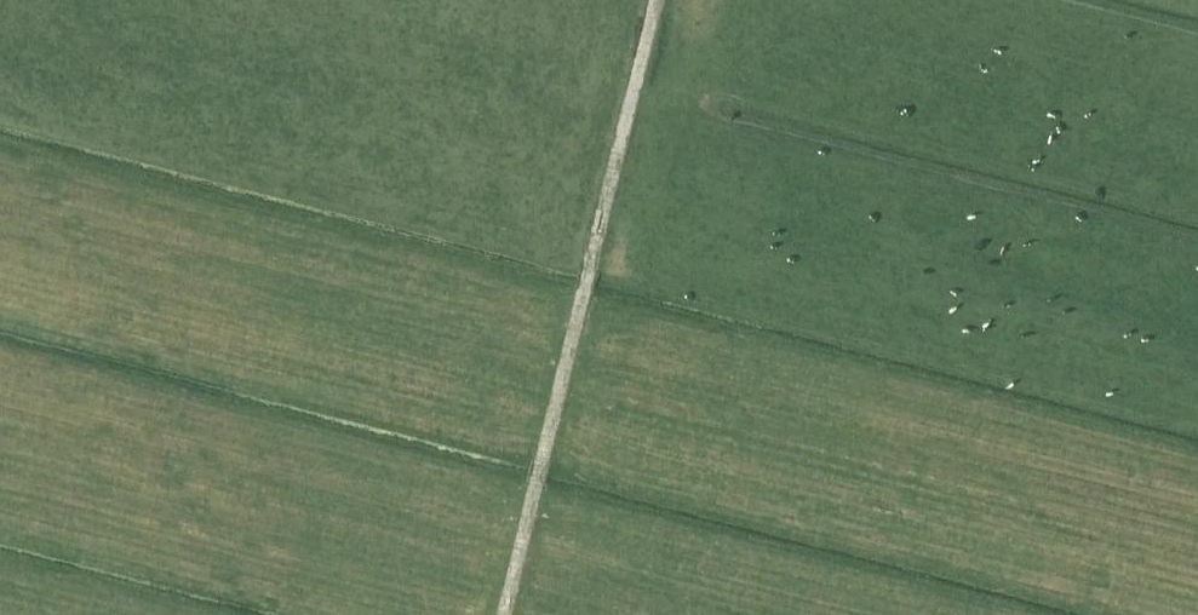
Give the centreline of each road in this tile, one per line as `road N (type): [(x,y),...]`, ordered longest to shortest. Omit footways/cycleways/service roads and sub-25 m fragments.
road 1 (track): [(655,0),(503,614)]

